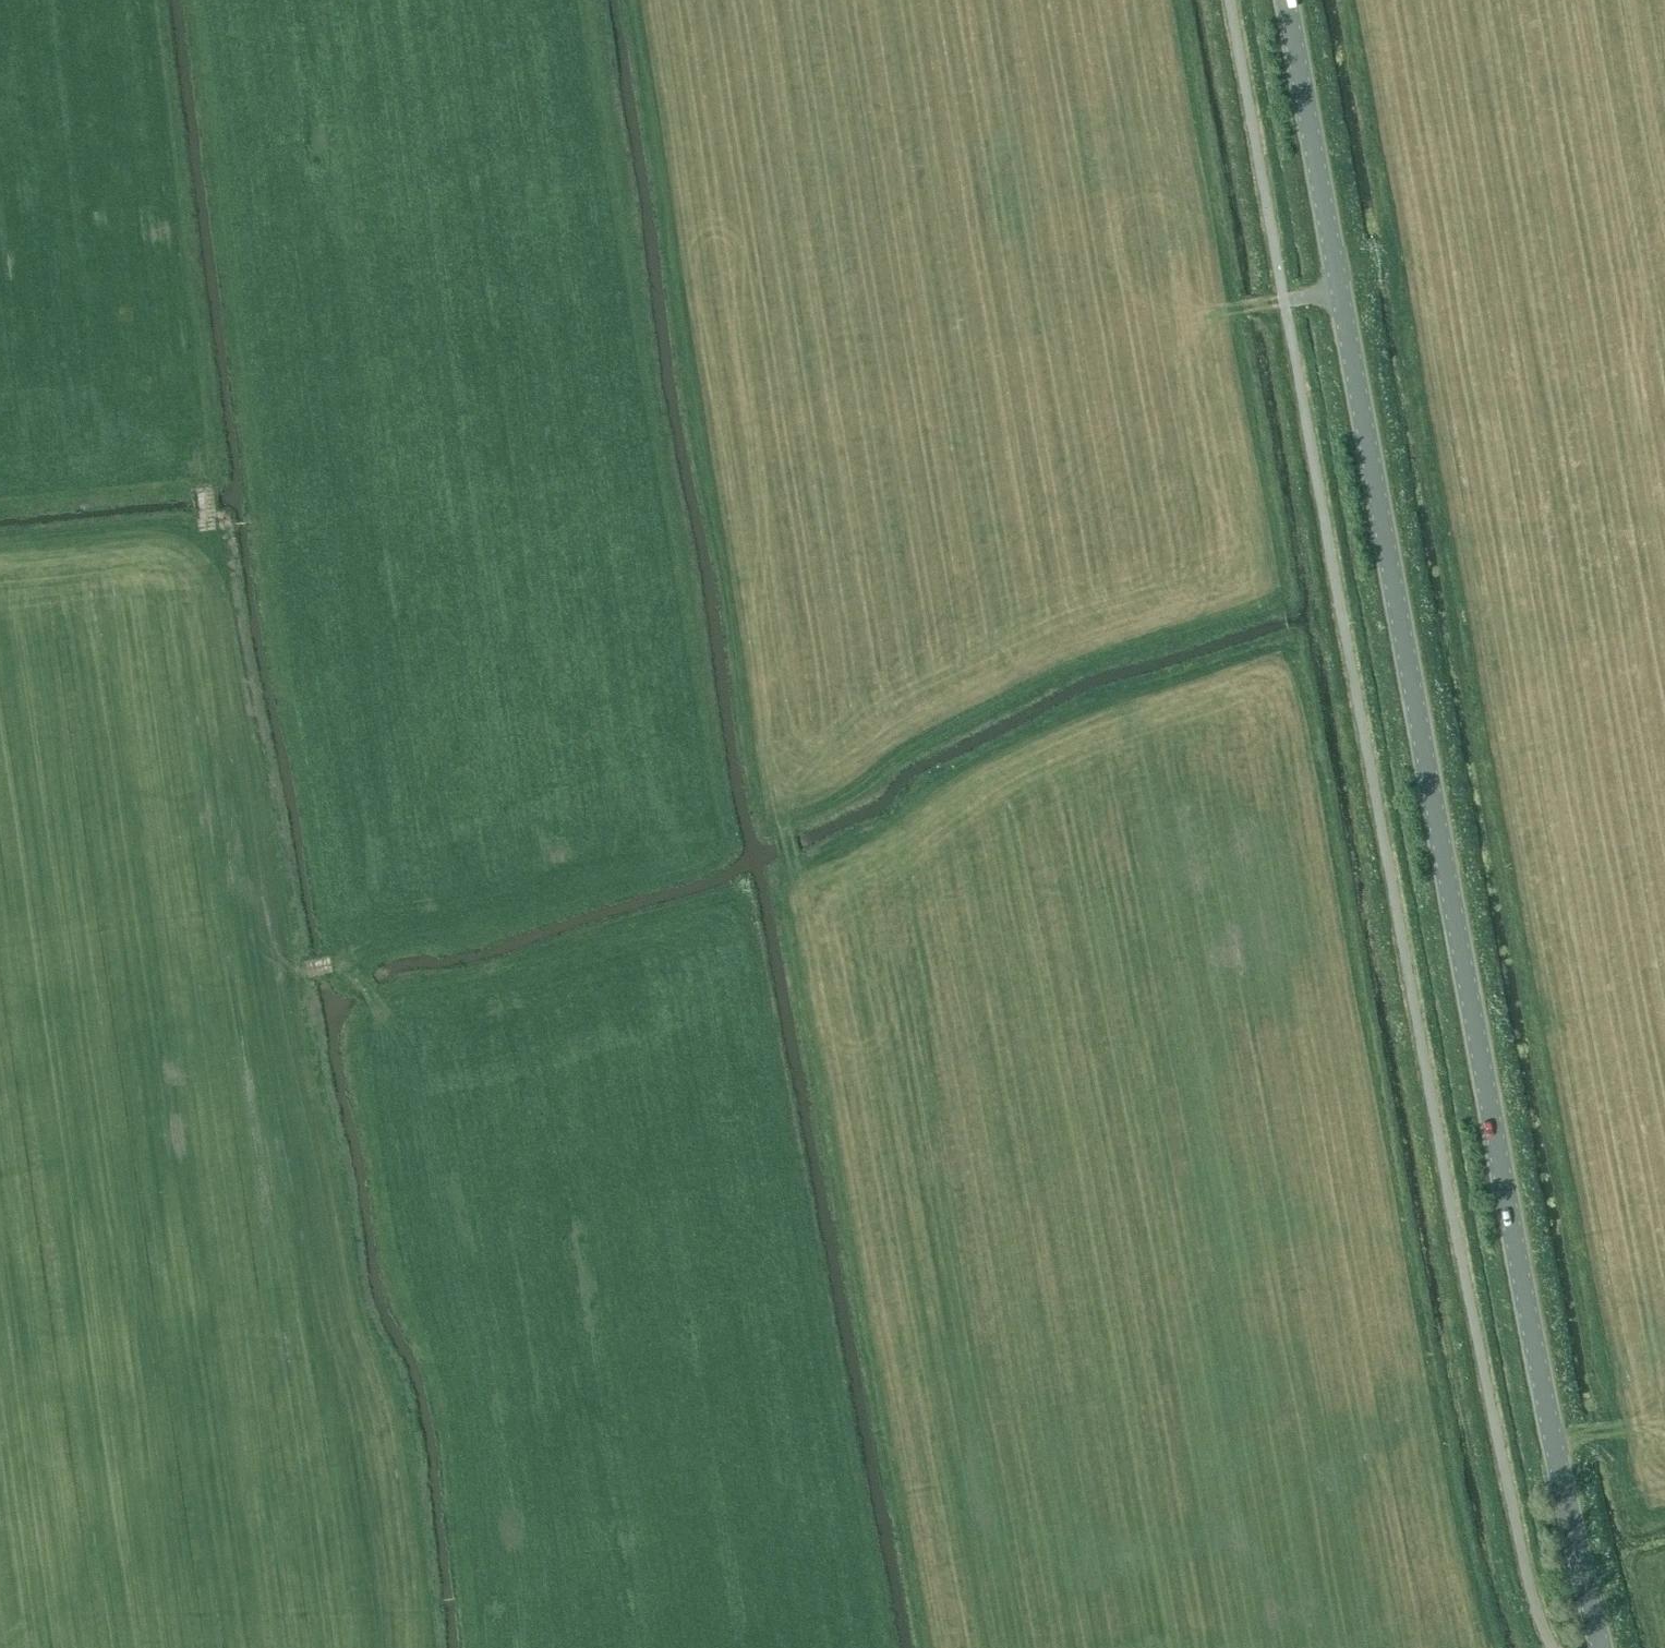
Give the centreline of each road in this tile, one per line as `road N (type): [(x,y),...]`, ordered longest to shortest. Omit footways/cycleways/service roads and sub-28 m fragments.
road 1 (tertiary): [(1599,1647),(1547,1419),(1285,0)]
road 2 (track): [(203,487),(206,522),(0,544)]
road 3 (track): [(18,1647),(0,1502)]

